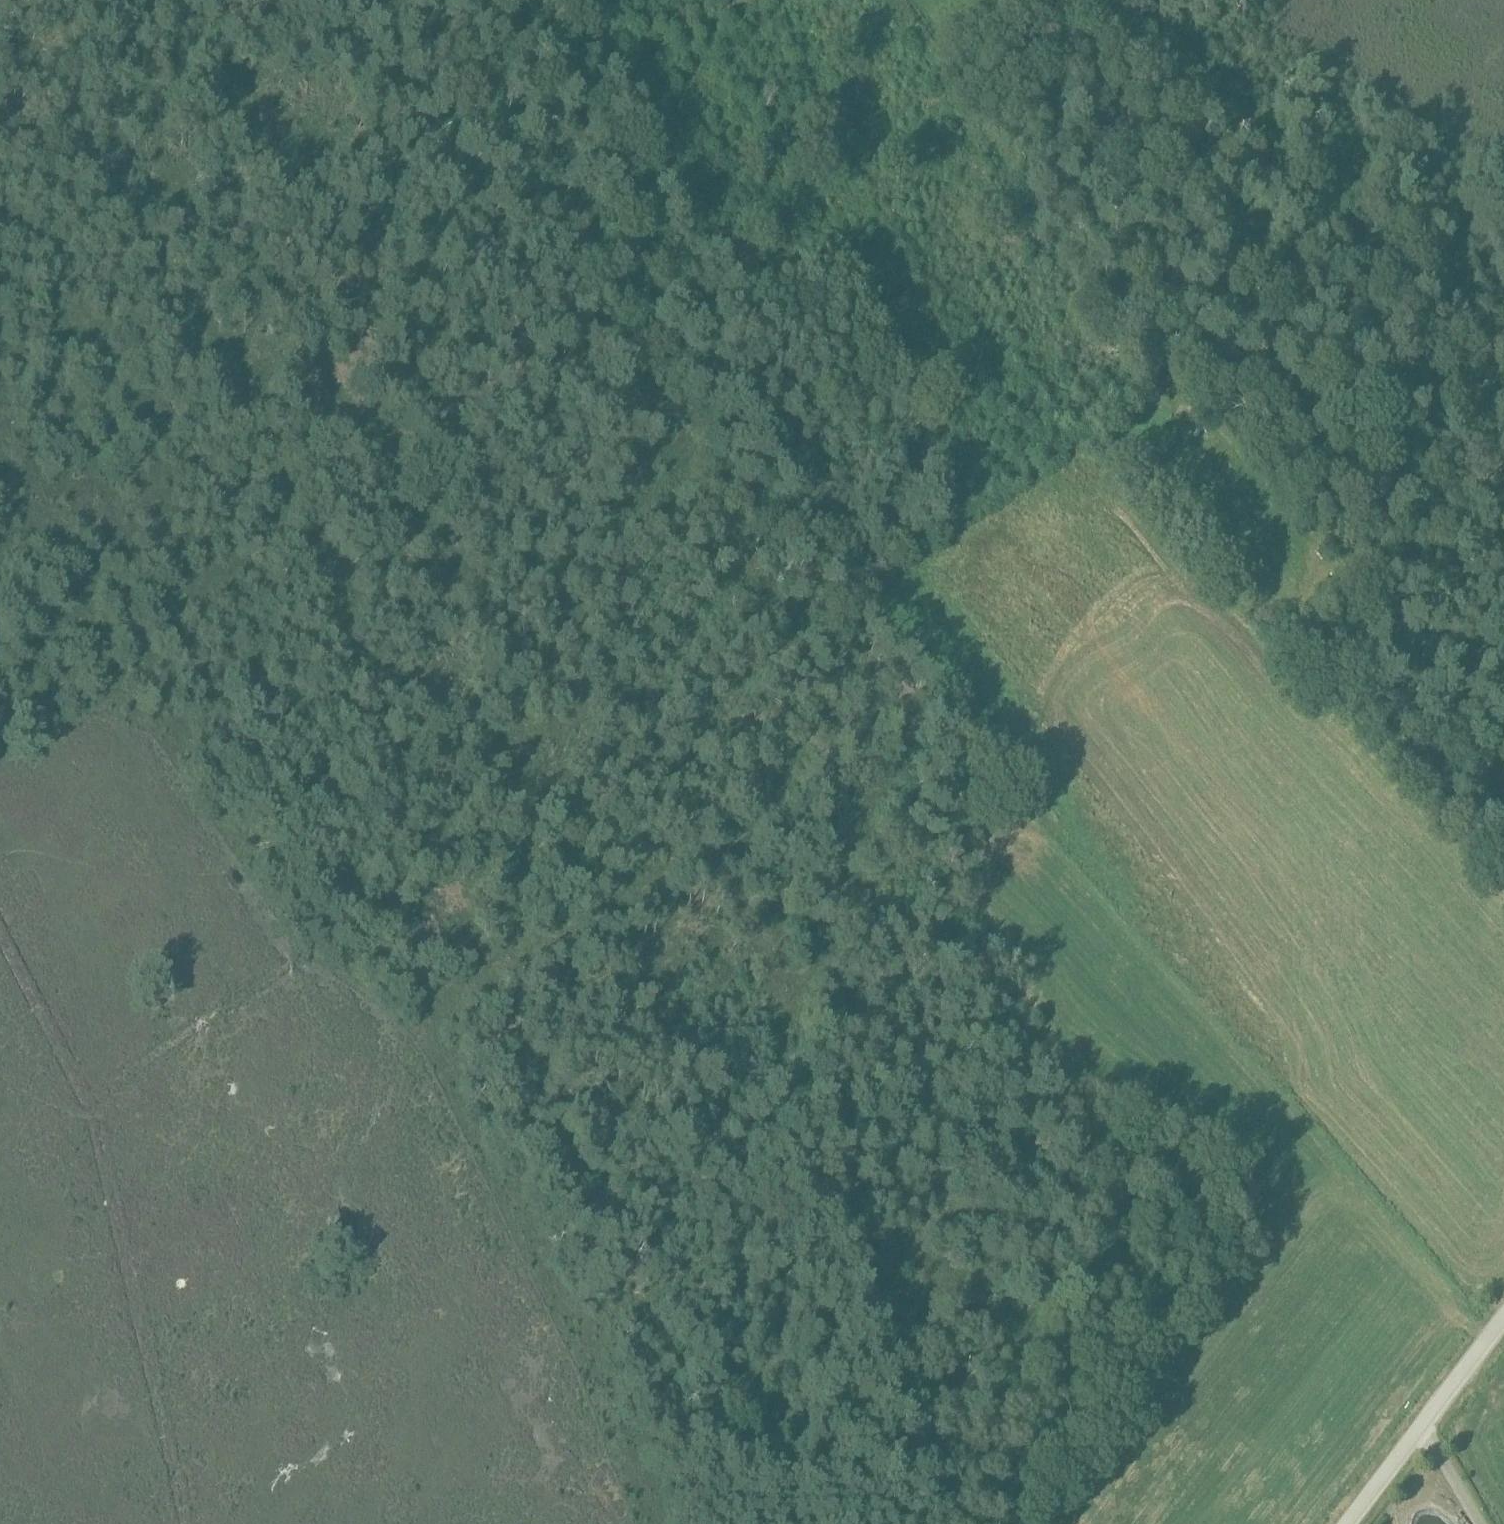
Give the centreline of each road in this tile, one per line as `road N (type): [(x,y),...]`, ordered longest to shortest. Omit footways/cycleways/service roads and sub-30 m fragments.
road 1 (track): [(670,423),(421,0)]
road 2 (unclassified): [(1347,1523),(1503,1317)]

